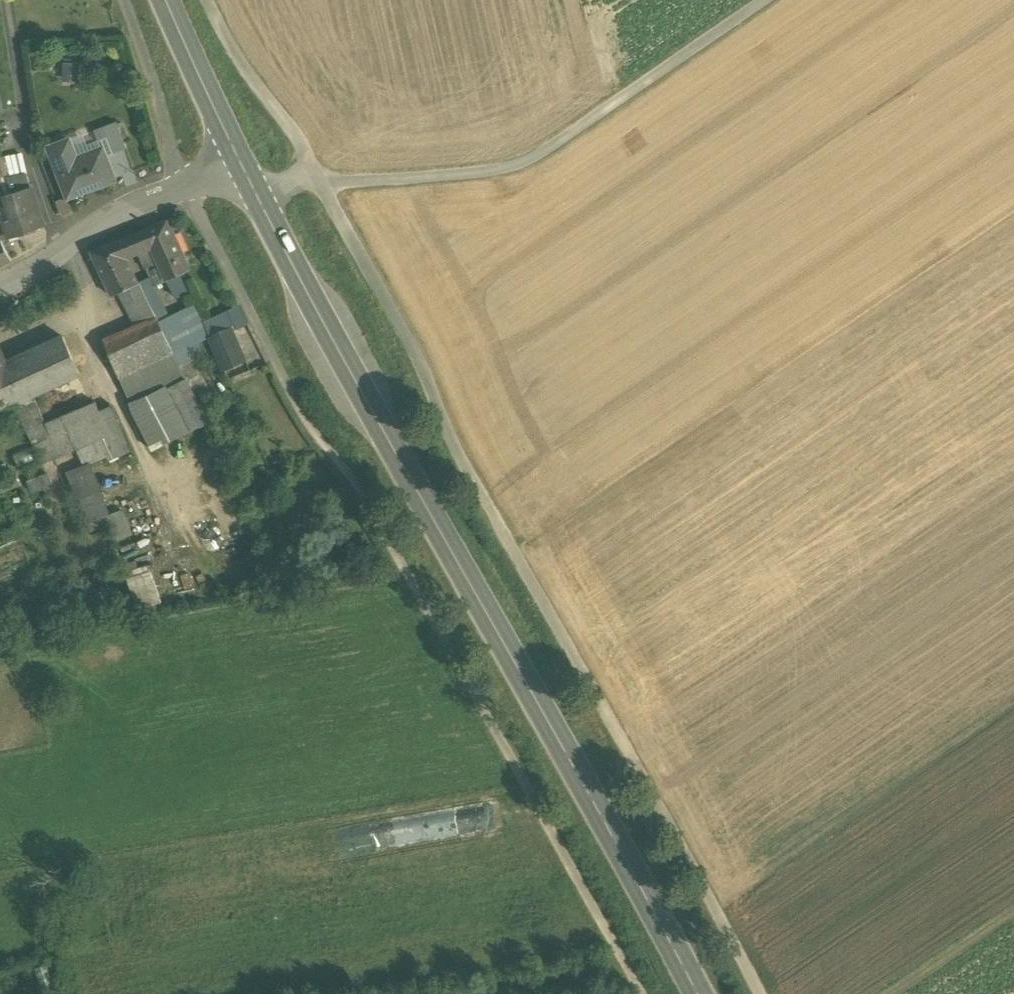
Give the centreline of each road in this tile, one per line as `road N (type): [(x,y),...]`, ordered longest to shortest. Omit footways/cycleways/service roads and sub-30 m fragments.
road 1 (track): [(760,993),(451,434),(299,136),(254,81),(208,0)]
road 2 (track): [(124,0),(185,186),(278,364),(355,485),(644,993)]
road 3 (secondary): [(242,162),(697,993)]
road 4 (track): [(258,193),(315,179),(423,177),(523,164),(765,0)]
road 5 (residential): [(242,162),(111,219),(0,293)]
road 6 (secondary): [(167,0),(242,162)]
road 7 (track): [(1013,914),(894,993)]

